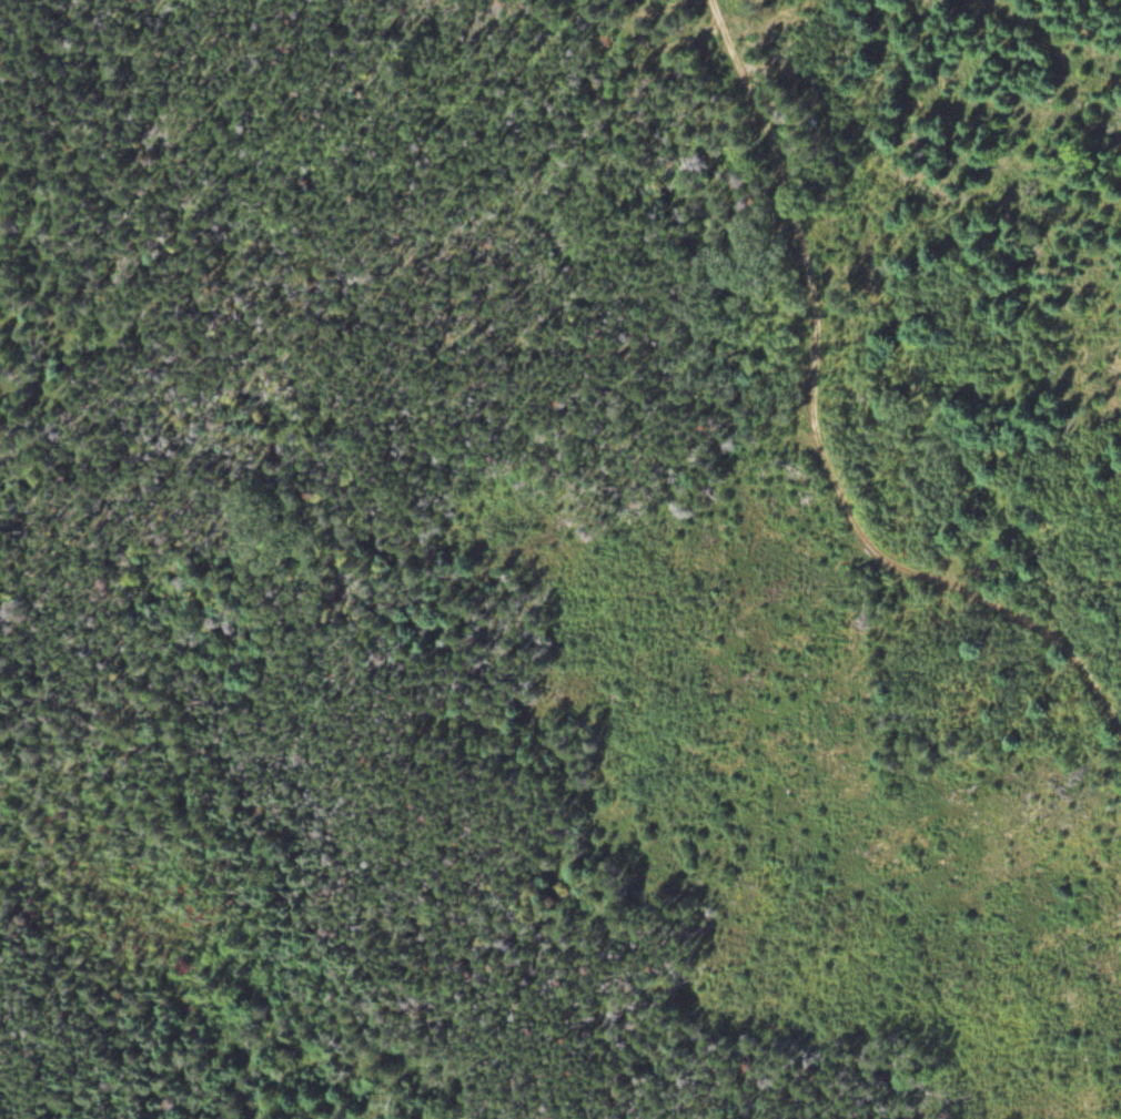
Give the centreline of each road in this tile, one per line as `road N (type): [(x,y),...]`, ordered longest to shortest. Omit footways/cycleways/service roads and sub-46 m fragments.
road 1 (track): [(716,0),(814,293),(814,417),(878,562),(1062,642),(1120,735)]

